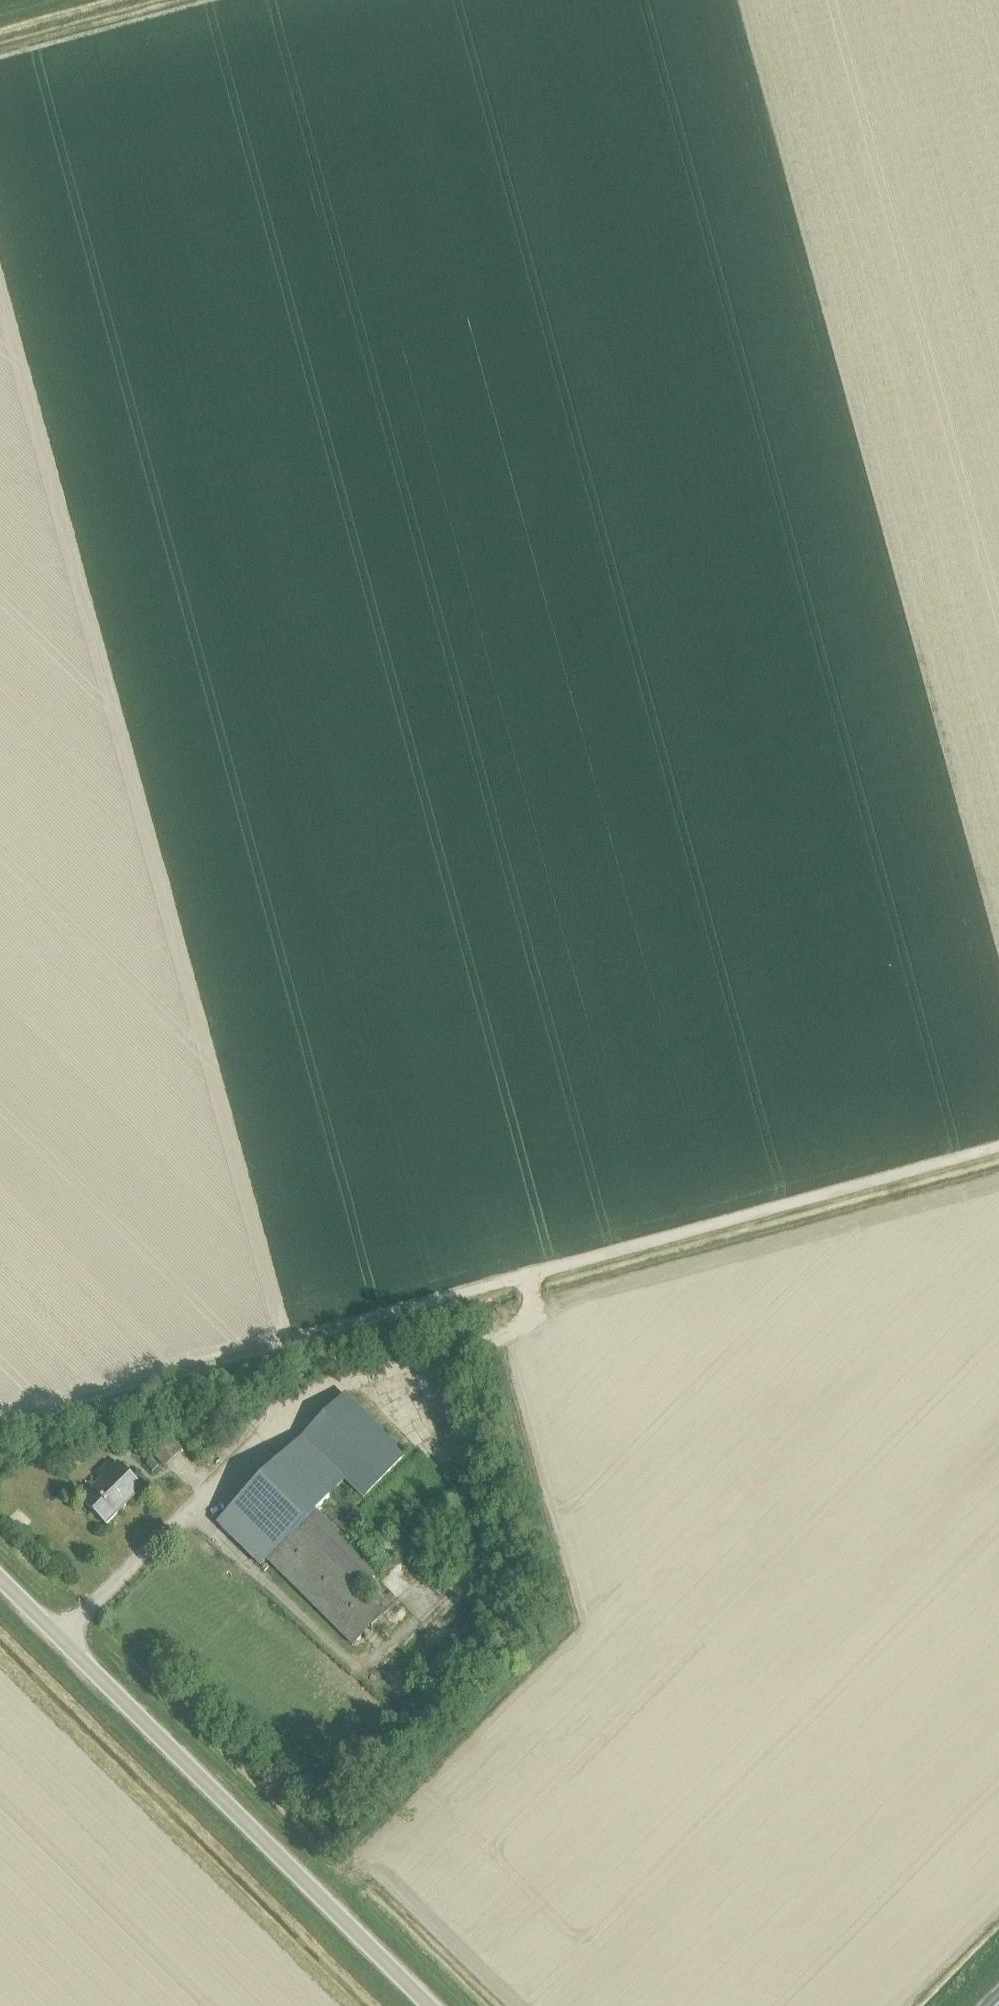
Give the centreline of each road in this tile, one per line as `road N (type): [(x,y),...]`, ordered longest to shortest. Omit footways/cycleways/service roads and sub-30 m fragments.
road 1 (tertiary): [(429,2005),(0,1578)]

